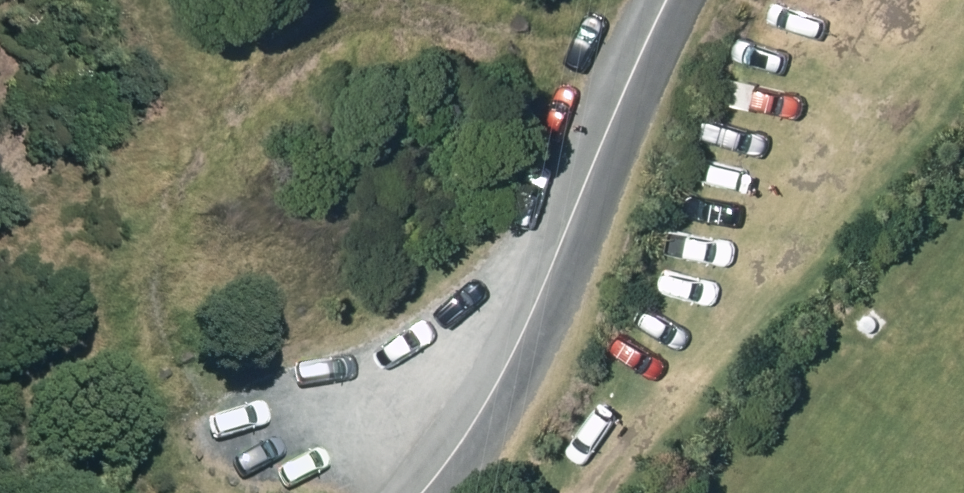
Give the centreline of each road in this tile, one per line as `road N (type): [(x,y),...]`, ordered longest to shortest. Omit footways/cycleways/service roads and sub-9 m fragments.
road 1 (track): [(662,29),(570,51),(486,42),(398,15),(352,22),(270,67),(166,213),(151,270),(156,319),(176,386),(223,417),(321,431),(482,418)]
road 2 (residential): [(674,0),(536,320),(435,492)]

